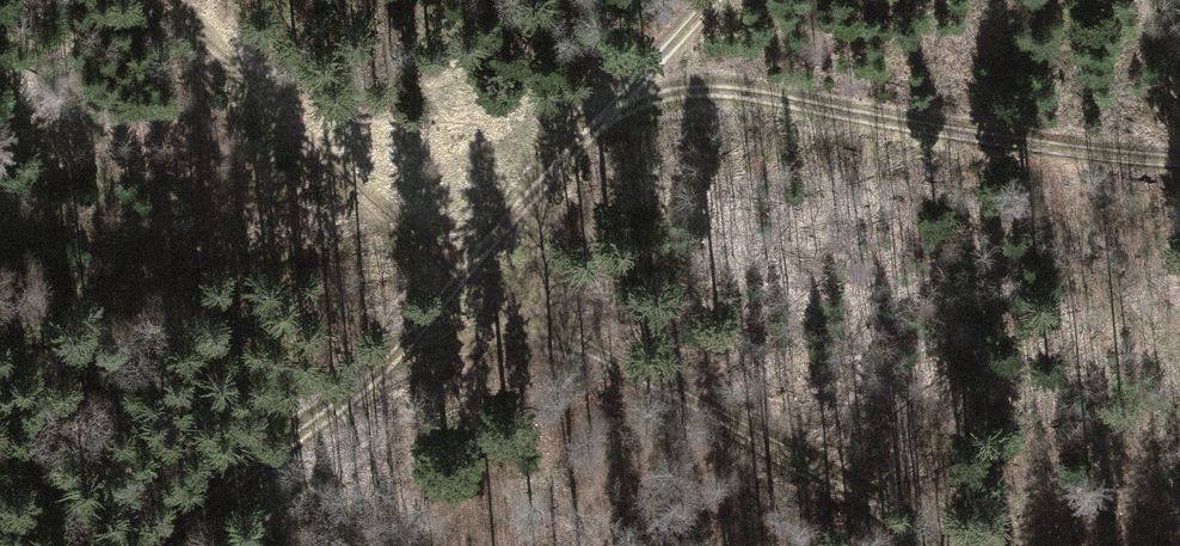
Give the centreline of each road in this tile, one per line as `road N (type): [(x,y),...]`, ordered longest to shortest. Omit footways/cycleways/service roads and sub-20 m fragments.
road 1 (track): [(1179,163),(1014,146),(725,84),(633,82),(536,197),(553,332),(940,545)]
road 2 (track): [(403,350),(553,332),(464,273),(165,0)]
road 3 (track): [(536,197),(403,350),(128,545)]

